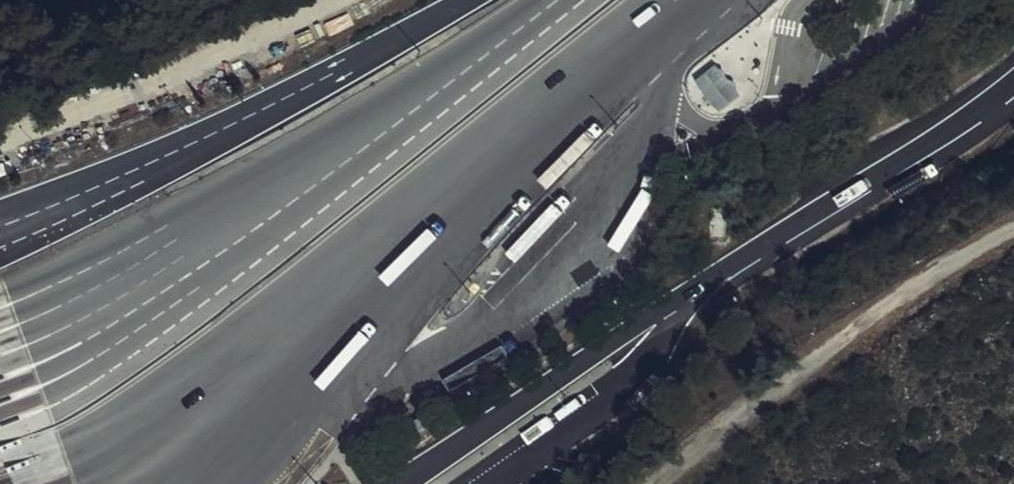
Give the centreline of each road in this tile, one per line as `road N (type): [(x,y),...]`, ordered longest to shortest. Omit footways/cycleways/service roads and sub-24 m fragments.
road 1 (motorway): [(410,483),(1013,84)]
road 2 (motorway): [(158,483),(204,450),(681,0)]
road 3 (motorway): [(565,0),(110,318),(0,369)]
road 4 (motorway): [(466,0),(193,144),(0,229)]
road 5 (track): [(658,483),(892,296),(1013,228)]
road 6 (track): [(340,0),(0,141)]

